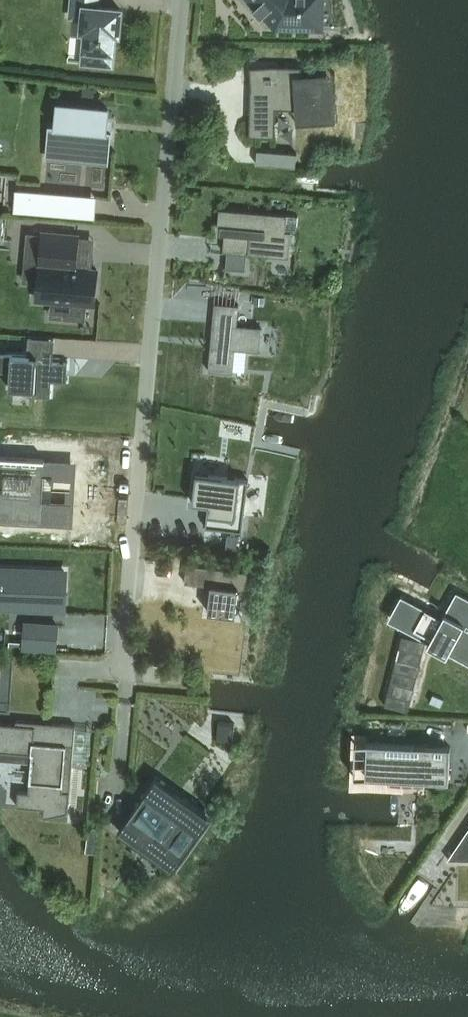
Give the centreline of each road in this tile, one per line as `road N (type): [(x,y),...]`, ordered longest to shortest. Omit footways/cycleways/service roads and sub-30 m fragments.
road 1 (residential): [(184,0),(123,671)]

